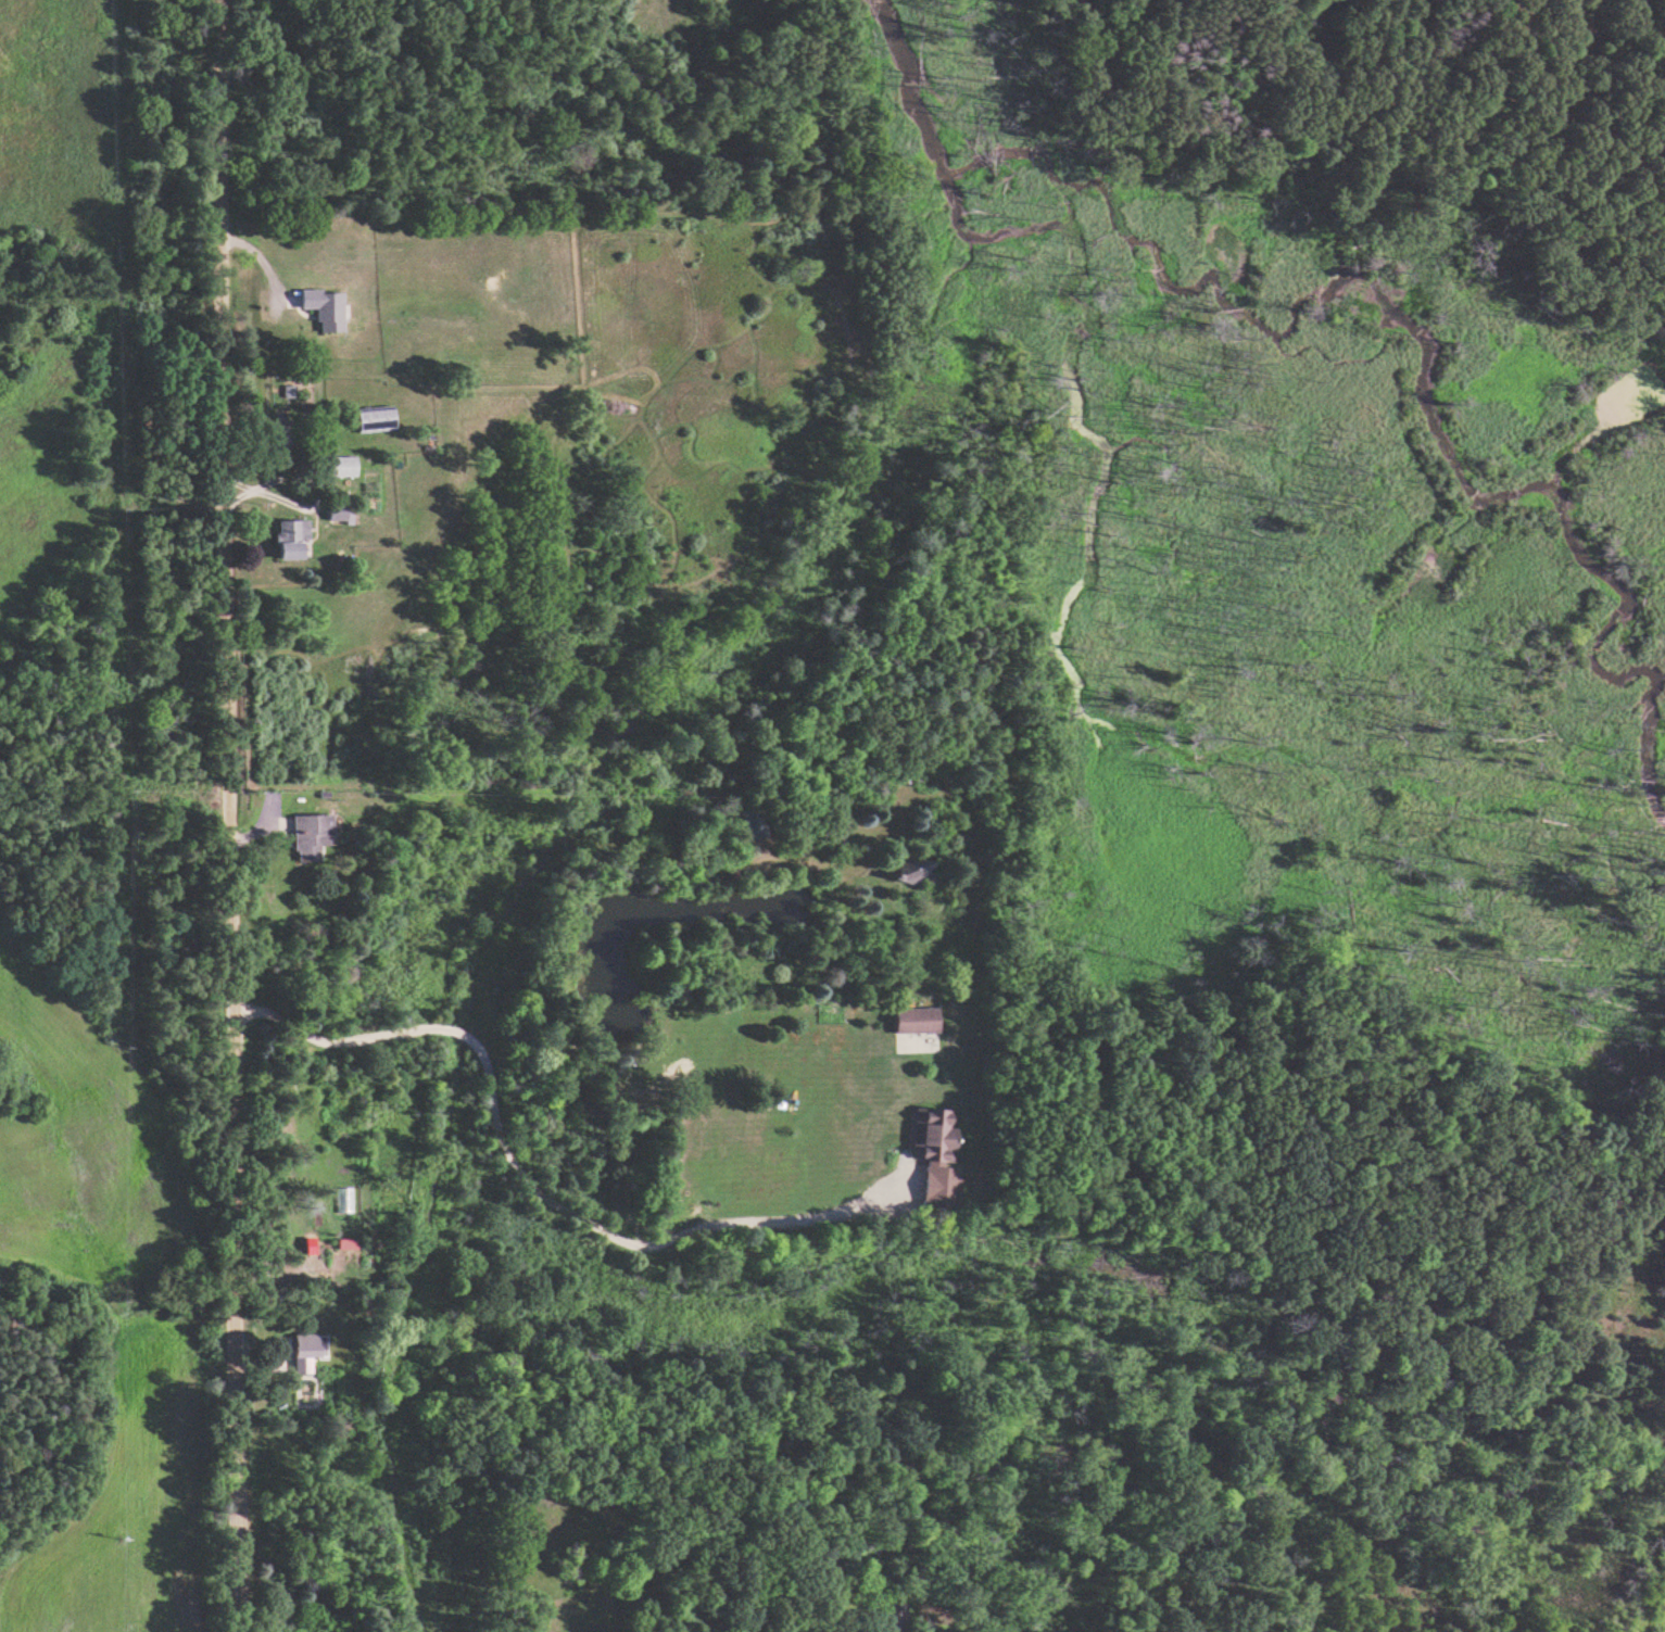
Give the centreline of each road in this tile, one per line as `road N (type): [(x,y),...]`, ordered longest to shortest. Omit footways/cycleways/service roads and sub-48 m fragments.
road 1 (residential): [(216,0),(230,1631)]

